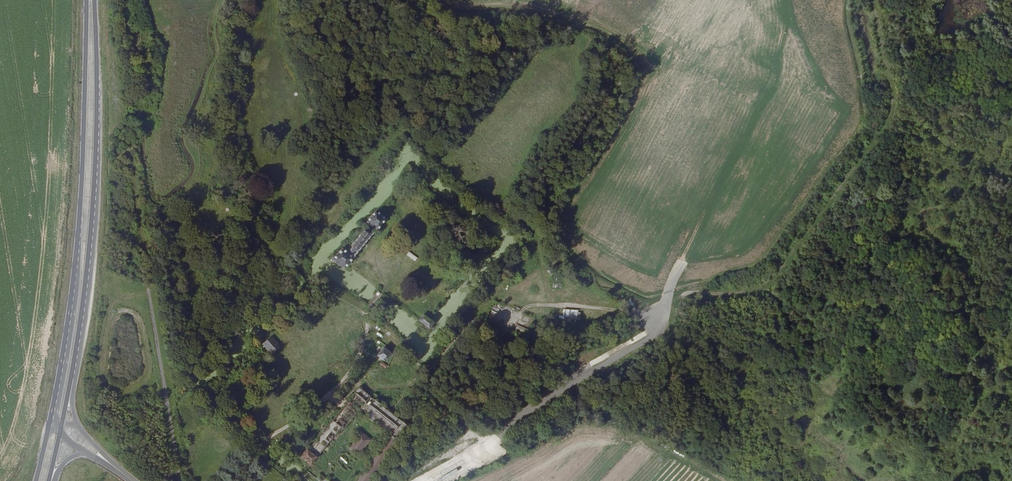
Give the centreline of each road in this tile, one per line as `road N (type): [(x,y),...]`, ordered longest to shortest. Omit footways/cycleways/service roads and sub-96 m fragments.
road 1 (track): [(549,305),(532,230),(409,134),(393,138),(292,246),(265,246),(212,211)]
road 2 (track): [(667,307),(695,294),(765,285),(890,116),(892,86),(874,0)]
road 3 (primary): [(86,0),(73,301),(52,425)]
road 4 (track): [(667,307),(682,261),(720,208),(716,187),(663,143),(715,61),(716,27),(696,0)]
road 5 (primary): [(81,333),(95,211),(94,0)]
road 6 (track): [(664,316),(535,305),(520,313)]

